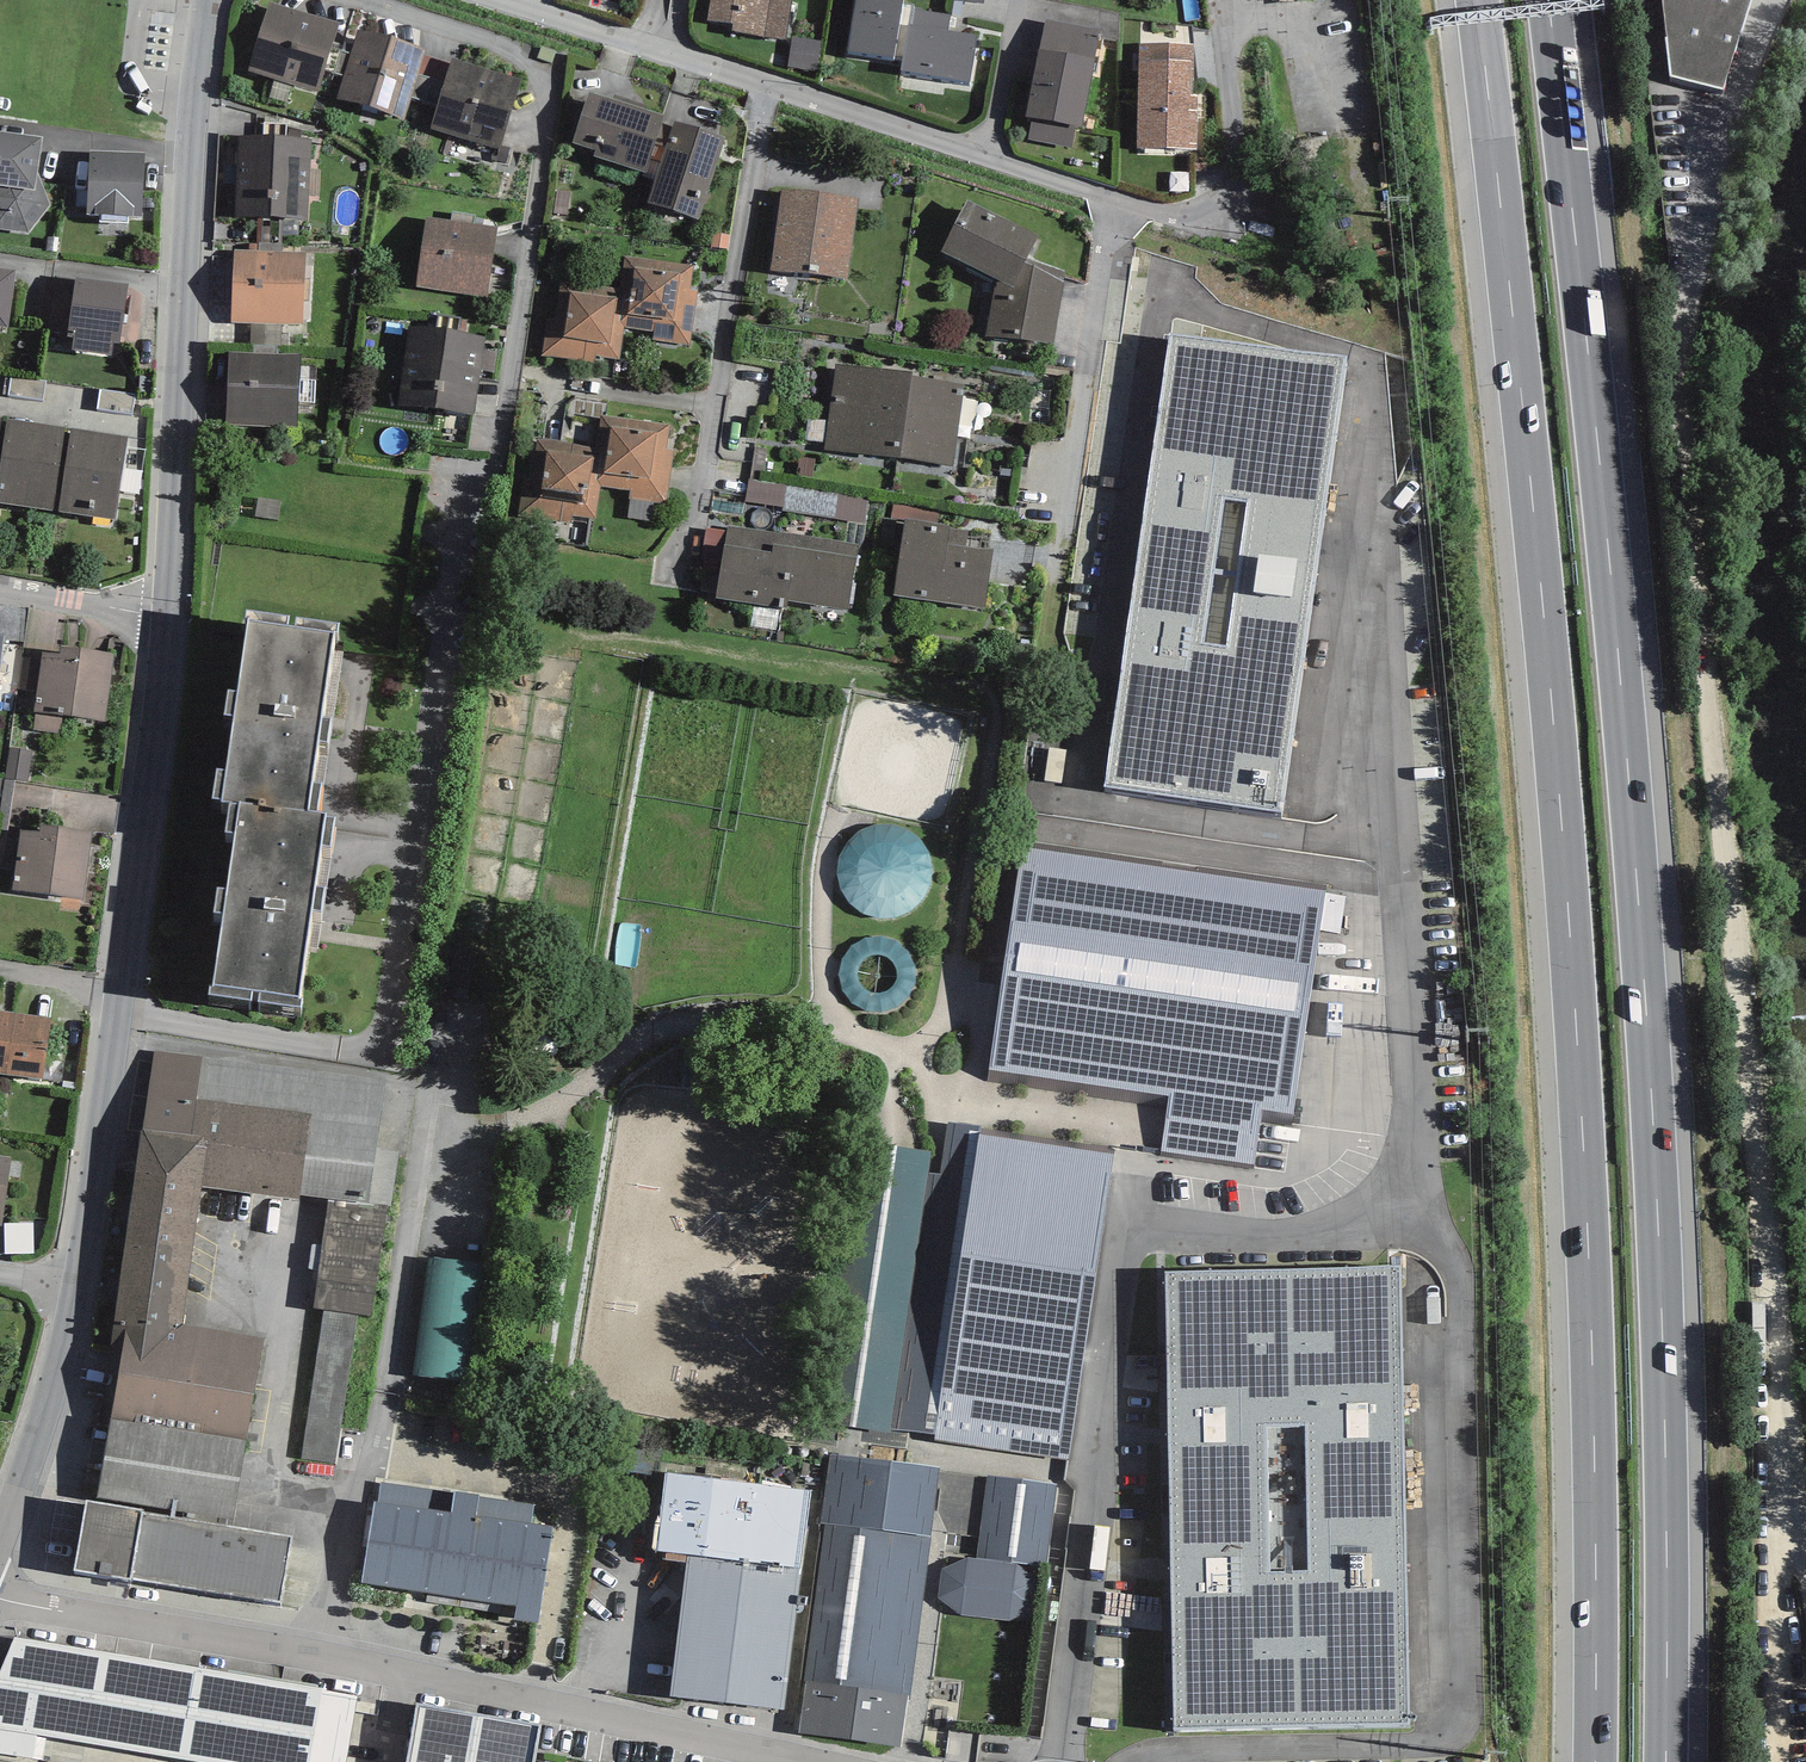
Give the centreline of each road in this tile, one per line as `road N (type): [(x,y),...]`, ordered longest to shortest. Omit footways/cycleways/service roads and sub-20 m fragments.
road 1 (motorway): [(1665,1761),(1668,1403),(1649,1050),(1616,614),(1549,0)]
road 2 (motorway): [(1483,0),(1586,1088),(1602,1430),(1603,1761)]
road 3 (residential): [(342,0),(542,64),(549,87),(515,377),(460,489),(384,1065),(117,1016)]
road 4 (track): [(1805,1573),(1783,1402),(1694,370),(1696,268)]
road 5 (residential): [(1397,859),(1412,1164),(1391,1195),(1336,1224),(1159,1234),(1129,1252),(1119,1281),(1062,1761)]
road 6 (tertiary): [(210,0),(174,355),(164,615)]
road 7 (residential): [(764,89),(688,551)]
road 8 (residential): [(1203,224),(1107,205),(764,89)]
road 9 (tertiary): [(164,615),(117,1016)]
road 10 (residential): [(764,89),(499,0)]
road 11 (unclassified): [(1696,268),(1774,0)]
road 12 (tertiary): [(117,1016),(76,1288)]
road 13 (tertiary): [(76,1288),(47,1401),(0,1530)]
road 14 (residential): [(0,586),(164,615)]

